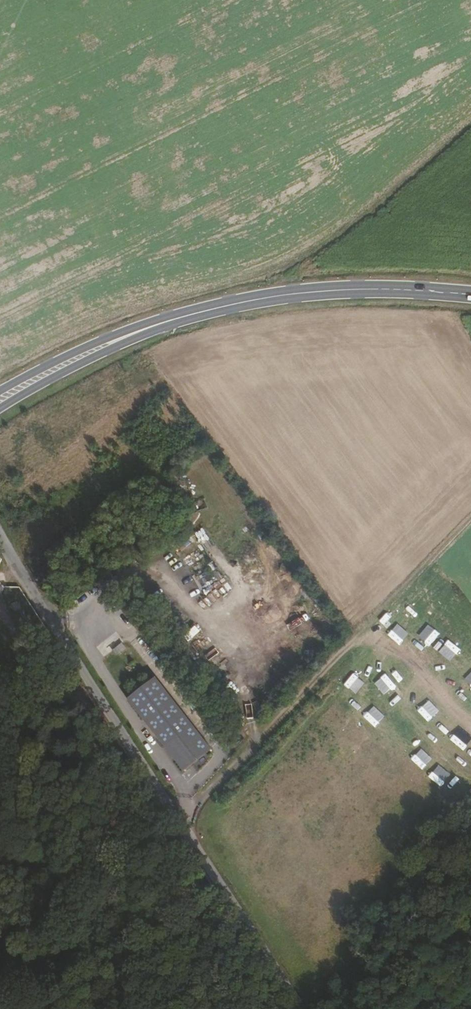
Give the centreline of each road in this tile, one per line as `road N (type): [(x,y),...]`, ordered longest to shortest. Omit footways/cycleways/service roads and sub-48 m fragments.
road 1 (residential): [(0,538),(176,809),(246,894),(320,1008)]
road 2 (track): [(180,814),(470,525)]
road 3 (primary): [(470,295),(339,290),(194,314)]
road 4 (primary): [(0,408),(194,314)]
road 5 (primary): [(194,314),(88,346),(0,391)]

